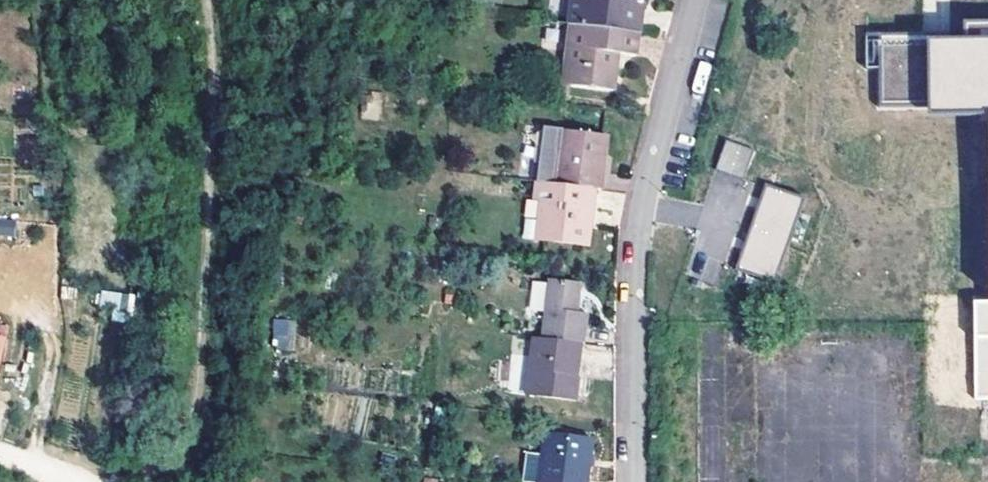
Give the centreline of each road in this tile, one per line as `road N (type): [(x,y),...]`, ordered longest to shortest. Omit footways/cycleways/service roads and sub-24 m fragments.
road 1 (track): [(129,480),(160,471),(182,447),(200,399),(209,0)]
road 2 (residential): [(696,0),(637,236),(632,481)]
road 3 (track): [(37,471),(69,329),(64,279)]

